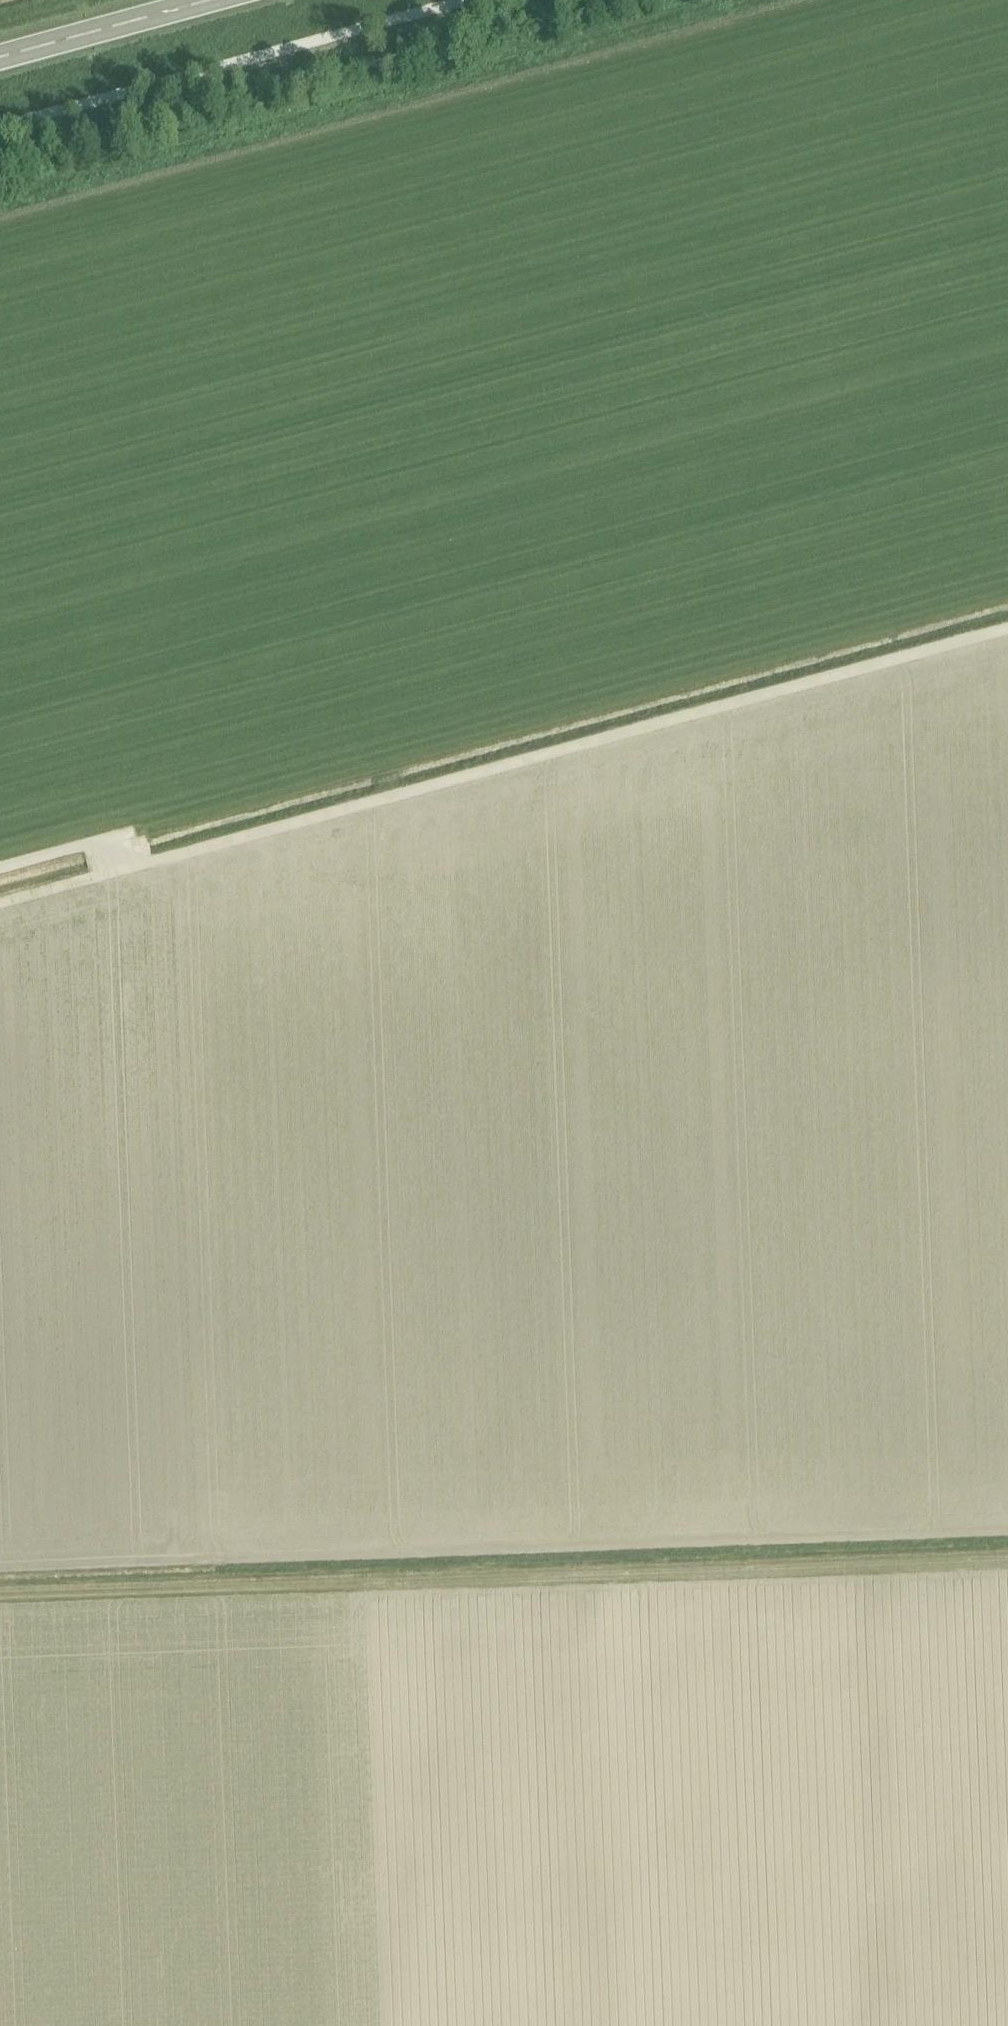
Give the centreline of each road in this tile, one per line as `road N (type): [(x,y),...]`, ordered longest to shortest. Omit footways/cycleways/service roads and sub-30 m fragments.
road 1 (secondary): [(0,56),(205,0)]

